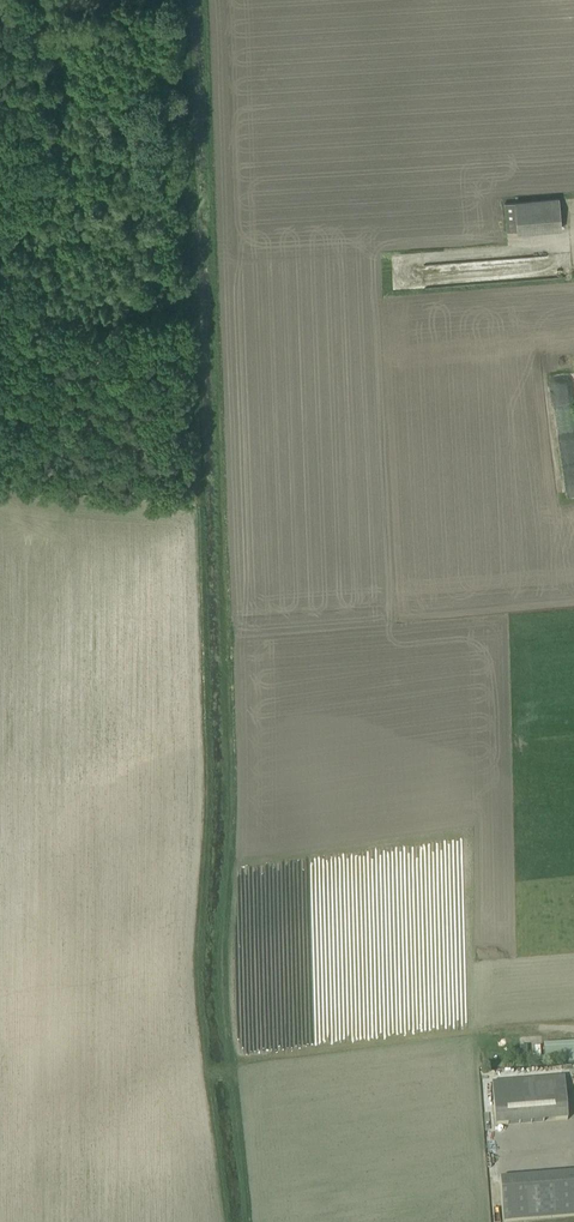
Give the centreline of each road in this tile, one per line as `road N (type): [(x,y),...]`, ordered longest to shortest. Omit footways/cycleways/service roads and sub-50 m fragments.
road 1 (track): [(184,0),(196,500)]

